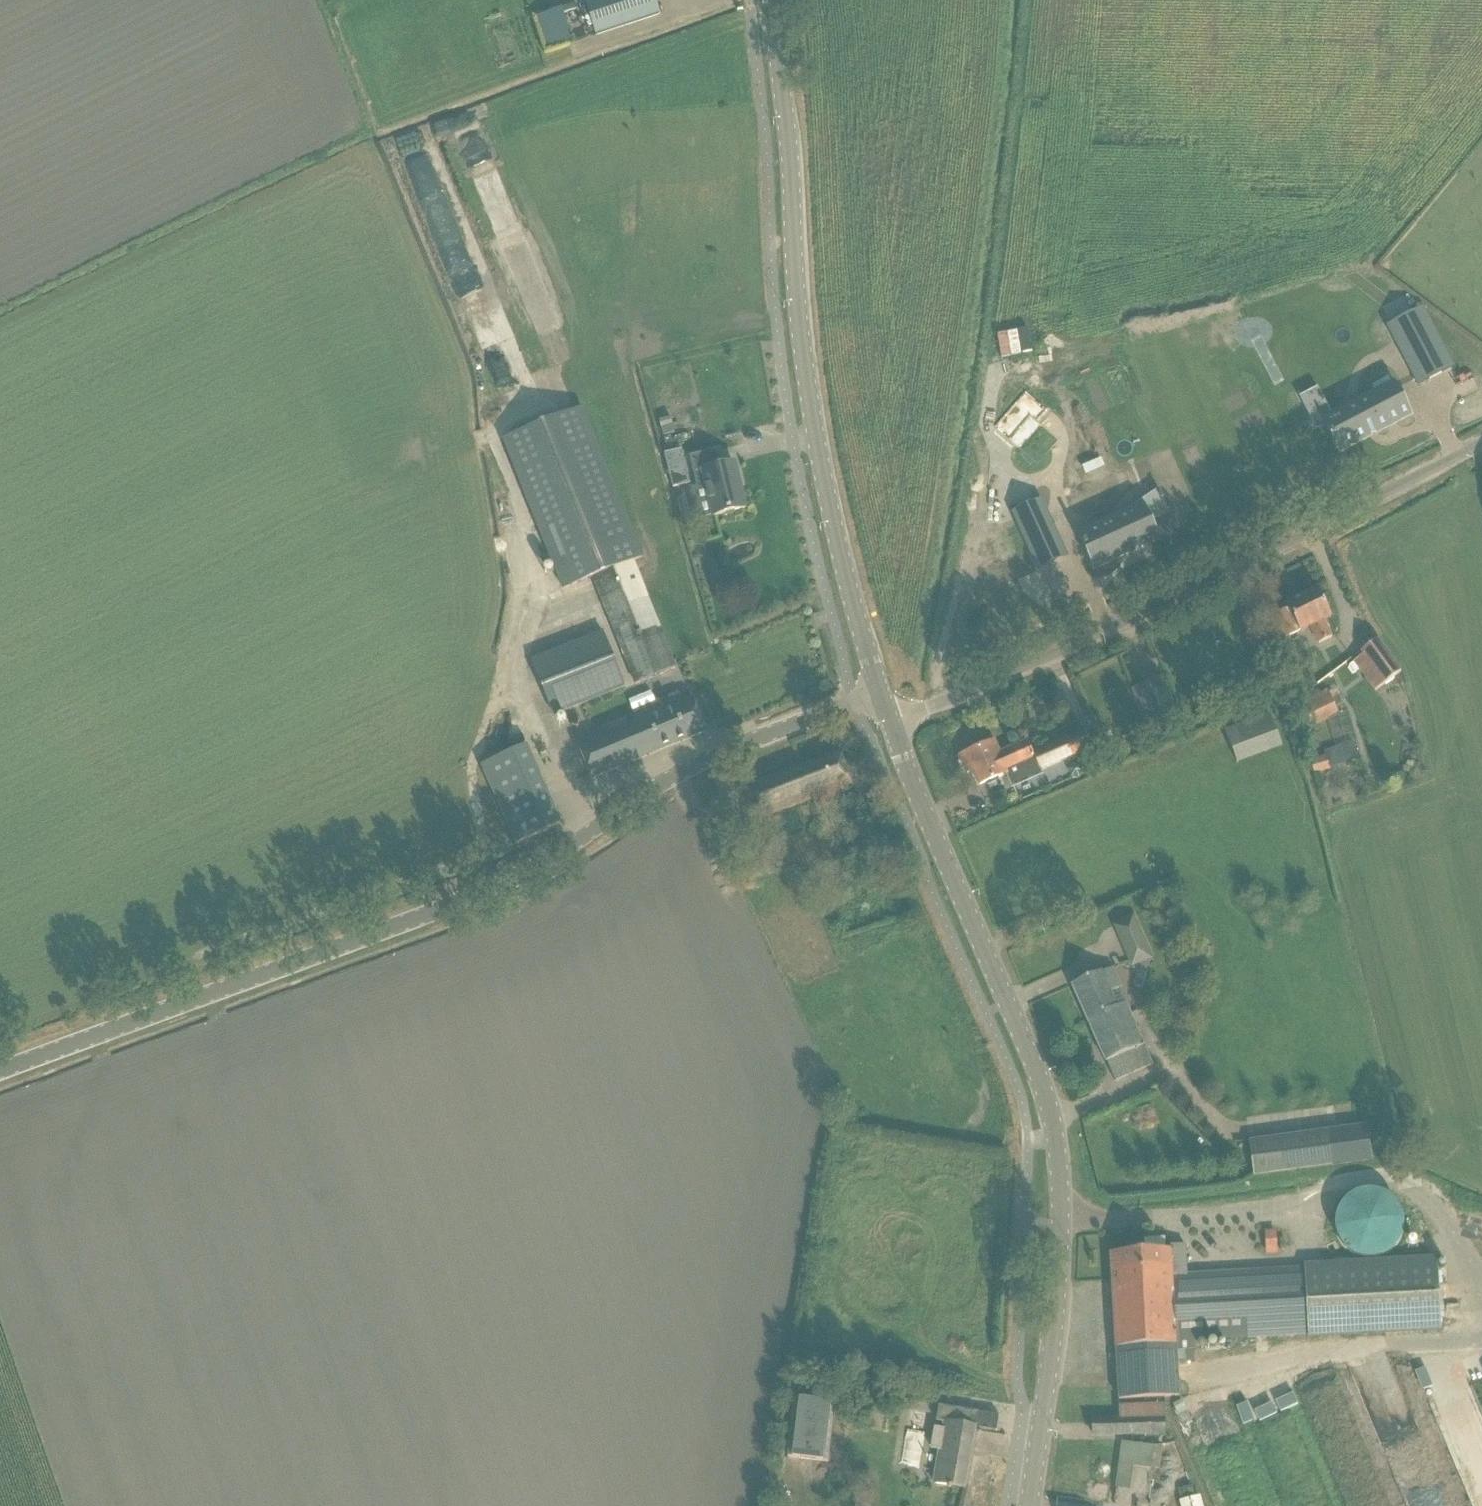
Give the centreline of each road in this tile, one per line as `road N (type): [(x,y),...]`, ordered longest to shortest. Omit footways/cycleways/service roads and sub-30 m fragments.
road 1 (unclassified): [(0,1072),(479,896),(677,773),(879,694)]
road 2 (tertiary): [(1028,1505),(1057,1289),(1050,1124),(1033,1064),(891,728)]
road 3 (tertiary): [(879,694),(825,494),(799,326),(771,0)]
road 4 (unclassified): [(891,728),(1481,443)]

